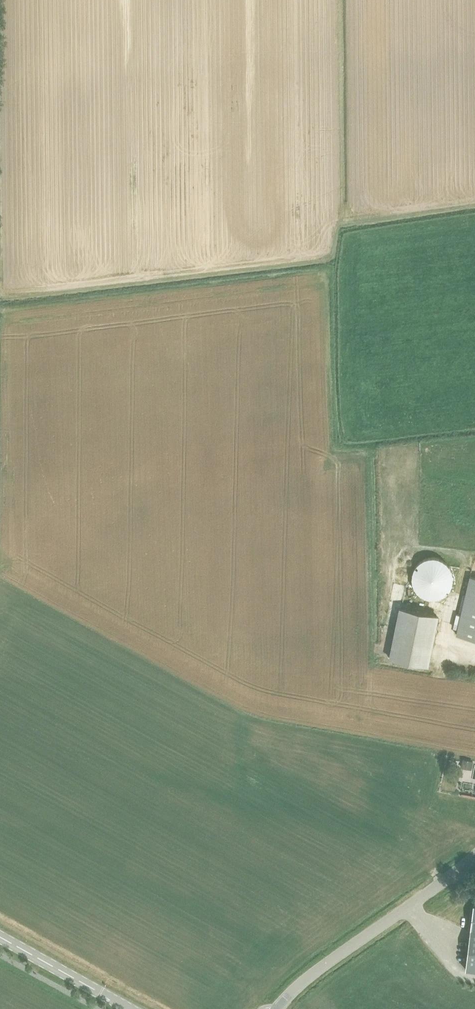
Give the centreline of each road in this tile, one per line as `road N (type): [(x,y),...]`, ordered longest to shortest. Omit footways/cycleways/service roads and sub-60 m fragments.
road 1 (unclassified): [(275,1008),(474,854)]
road 2 (unclassified): [(129,1008),(0,938)]

